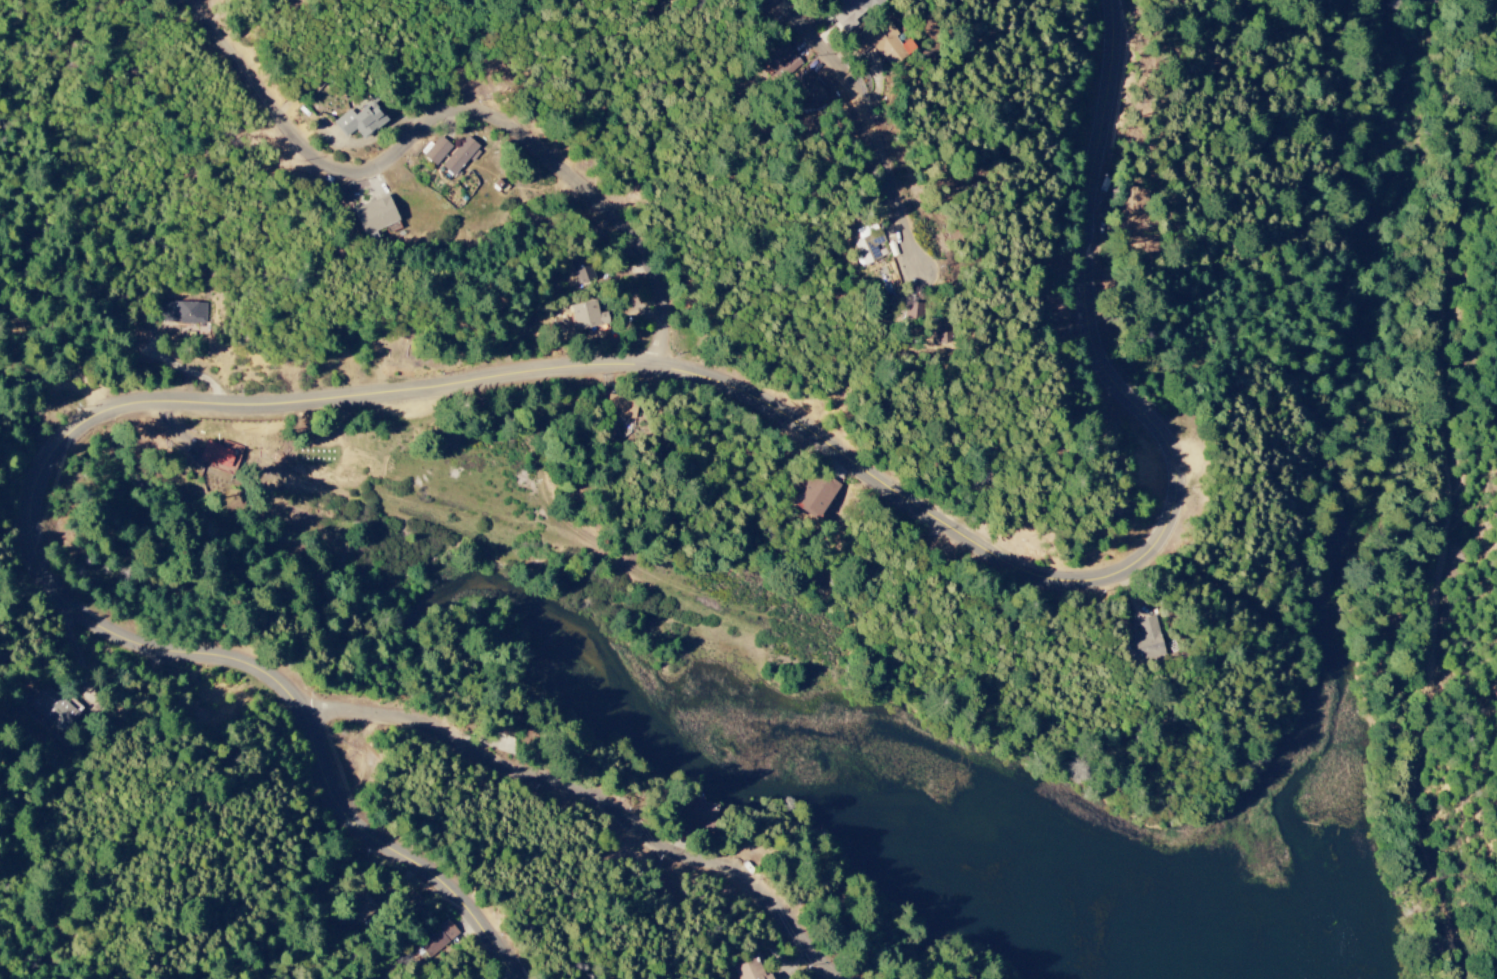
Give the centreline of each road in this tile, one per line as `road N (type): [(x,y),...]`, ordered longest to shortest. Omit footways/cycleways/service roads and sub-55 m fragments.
road 1 (residential): [(1119,0),(1119,71),(1098,198),(1097,306),(1111,362),(1178,438),(1192,486),(1171,542),(1130,574),(1073,581),(1014,562),(787,413),(669,366),(322,402),(136,405),(92,425),(64,450),(39,504),(36,532),(62,596),(85,619),(137,643),(237,659),(280,678),(308,708),(360,820),(458,887),(525,978)]
road 2 (residential): [(669,366),(668,293),(656,254),(545,144),(508,118),(469,108),(381,166),(346,163),(298,122),(194,0)]
road 3 (residential): [(1484,978),(1428,802),(1439,637),(1455,555),(1464,328)]
road 4 (residential): [(308,708),(430,724),(510,765),(600,793),(674,847),(760,885),(852,978)]
road 5 (residential): [(787,0),(860,93),(926,265)]
road 6 (residential): [(1464,328),(1496,170)]

